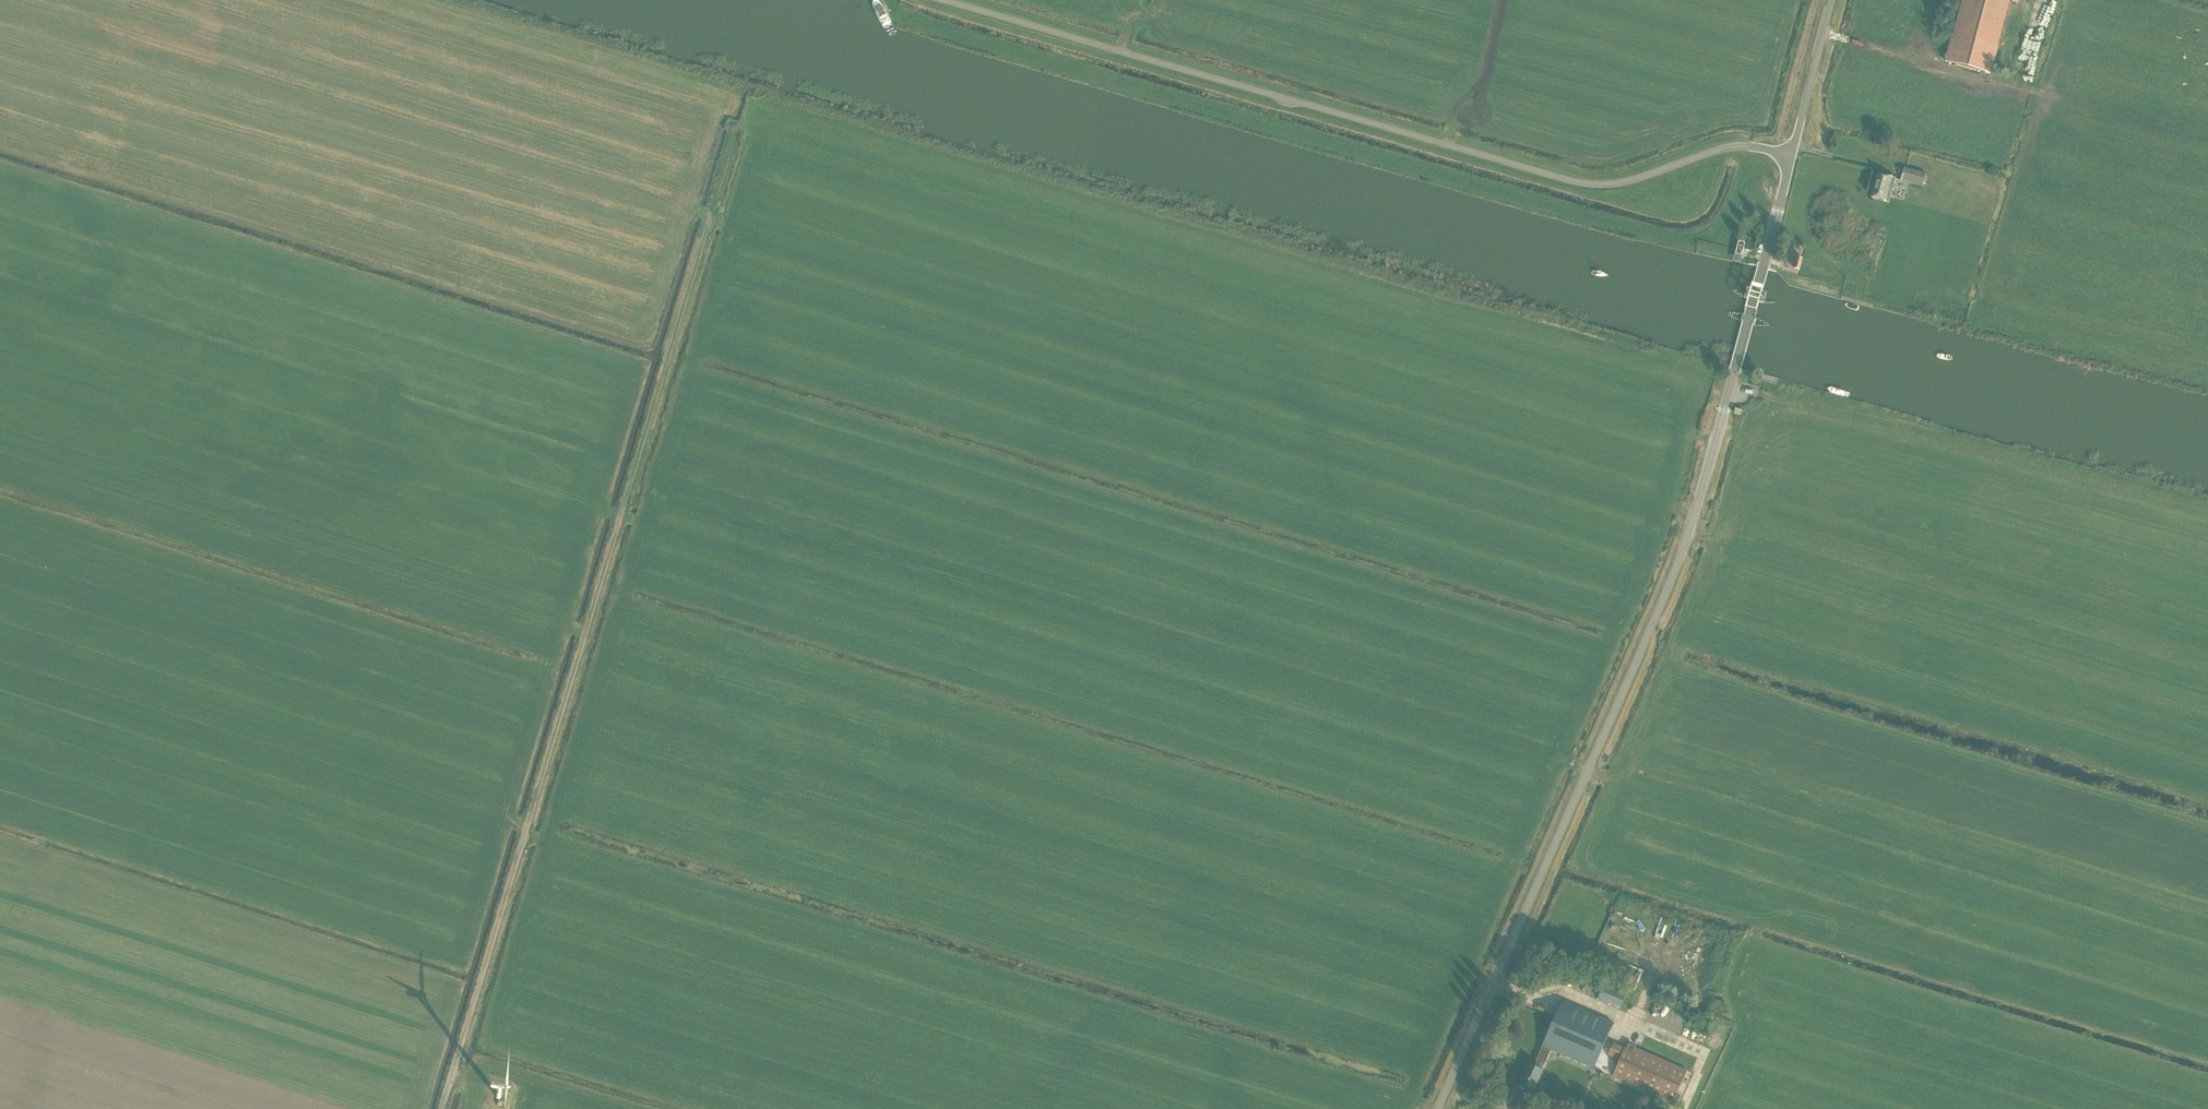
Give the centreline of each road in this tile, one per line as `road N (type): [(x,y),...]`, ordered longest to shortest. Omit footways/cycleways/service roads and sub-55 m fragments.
road 1 (unclassified): [(1437,1108),(1678,563),(1791,155)]
road 2 (unclassified): [(713,209),(442,1108)]
road 3 (unclassified): [(1791,155),(1729,147),(1621,182),(1584,183),(946,0)]
road 4 (unclassified): [(1791,155),(1832,0)]

